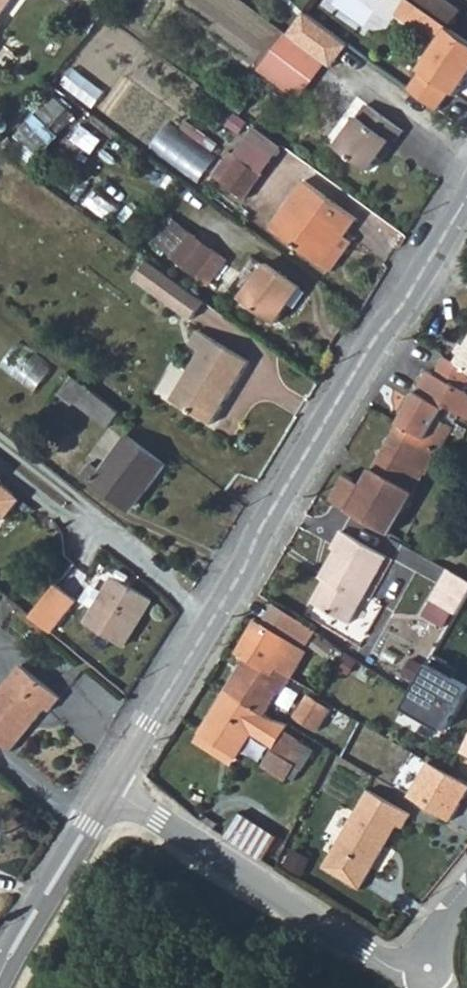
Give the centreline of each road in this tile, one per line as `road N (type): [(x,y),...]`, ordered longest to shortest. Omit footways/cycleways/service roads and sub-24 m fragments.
road 1 (tertiary): [(466,198),(111,788)]
road 2 (residential): [(425,967),(391,965),(111,788)]
road 3 (tertiary): [(111,788),(0,979)]

